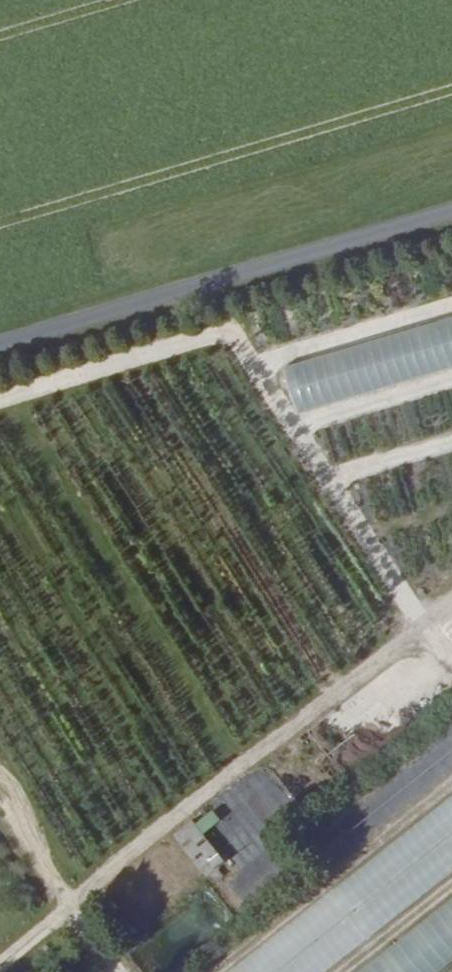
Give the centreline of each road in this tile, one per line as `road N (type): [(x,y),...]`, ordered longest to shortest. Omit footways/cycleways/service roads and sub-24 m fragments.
road 1 (track): [(0,966),(149,844),(451,633)]
road 2 (track): [(0,344),(451,209)]

